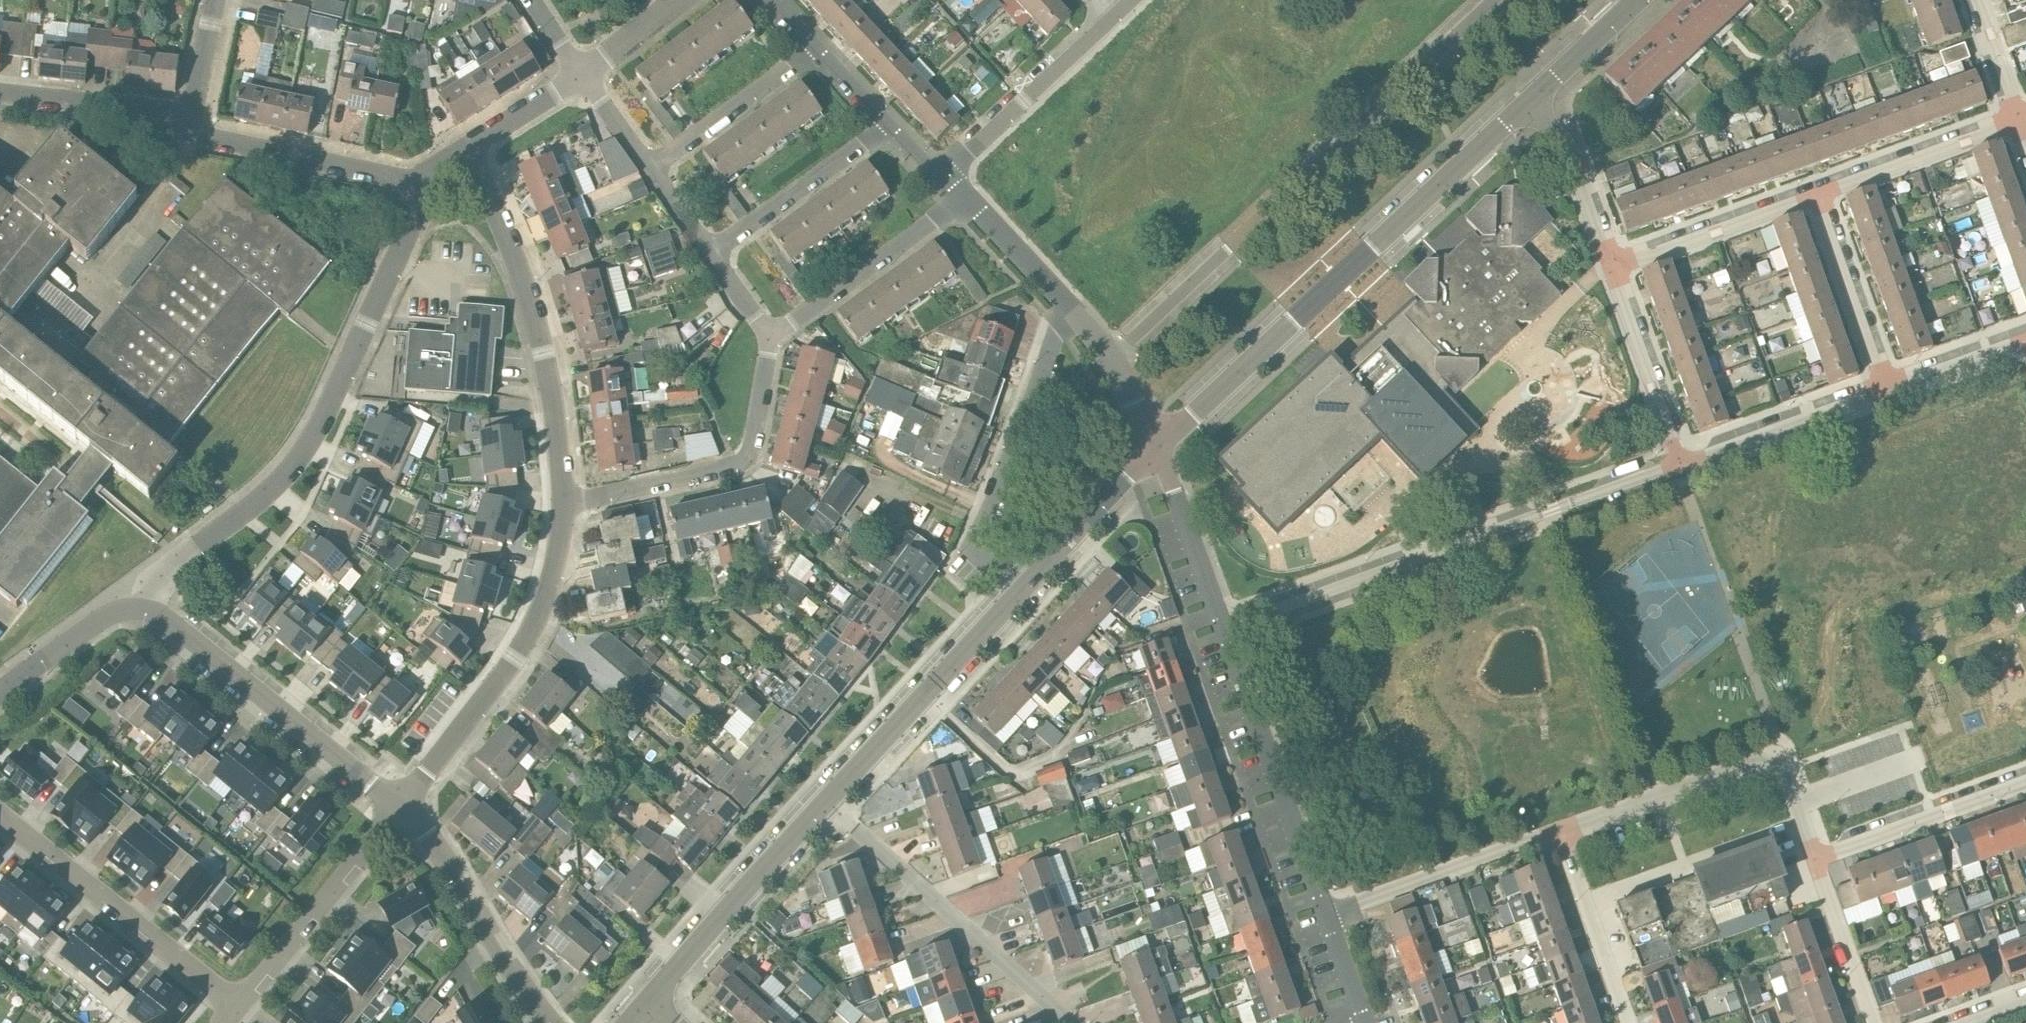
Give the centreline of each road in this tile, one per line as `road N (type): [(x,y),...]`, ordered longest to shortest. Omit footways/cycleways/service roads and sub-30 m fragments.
road 1 (residential): [(141,594),(312,455),(340,410),(421,178)]
road 2 (residential): [(1158,441),(1533,100)]
road 3 (residential): [(1680,461),(1222,625)]
road 4 (residential): [(563,502),(551,382),(502,224),(468,146)]
road 5 (residential): [(405,805),(525,644),(550,591),(563,502)]
road 6 (residential): [(405,805),(141,594)]
road 7 (residential): [(1562,832),(1771,757),(1779,762),(1816,861)]
road 8 (residential): [(1073,1022),(830,802)]
road 9 (residential): [(1018,595),(975,545),(1066,305)]
road 10 (residential): [(563,502),(745,461),(770,337)]
road 11 (residential): [(0,814),(236,1007)]
road 12 (residential): [(1324,909),(1222,625)]
road 13 (residential): [(830,802),(1018,595)]
road 14 (residential): [(646,1003),(830,802)]
road 15 (residential): [(236,1007),(405,805)]
road 16 (residential): [(553,1022),(405,805)]
road 17 (residential): [(1324,909),(1562,832)]
road 18 (residential): [(770,337),(963,198)]
road 19 (residential): [(944,175),(1119,16)]
road 20 (residential): [(1816,861),(2025,784)]
road 21 (residential): [(712,254),(890,121)]
road 22 (residential): [(205,131),(421,178)]
road 23 (residential): [(1810,193),(2018,120)]
road 24 (residential): [(1680,461),(1885,388)]
road 25 (residential): [(0,88),(205,131)]
road 26 (residential): [(1614,266),(1810,193)]
road 27 (residential): [(1885,388),(1810,193)]
road 28 (residential): [(649,169),(817,46)]
road 29 (residential): [(1018,595),(1158,441)]
road 30 (residential): [(1680,461),(1614,266)]
road 31 (residential): [(1631,1022),(1562,832)]
road 32 (residential): [(1222,625),(1158,441)]
road 33 (residential): [(1614,266),(1568,144),(1533,100)]
road 34 (residential): [(0,700),(141,594)]
road 35 (residential): [(1873,1022),(1816,861)]
road 36 (residential): [(1158,441),(1125,381),(1066,305)]
road 37 (residential): [(1885,388),(2025,338)]
road 38 (residential): [(1066,305),(963,198)]
road 39 (residential): [(1533,100),(1637,0)]
road 40 (residential): [(468,146),(581,74)]
road 41 (residential): [(205,131),(227,0)]
road 42 (residential): [(2018,120),(1980,0)]
road 43 (residential): [(581,74),(679,0)]
road 44 (residential): [(1367,1022),(1324,909)]

